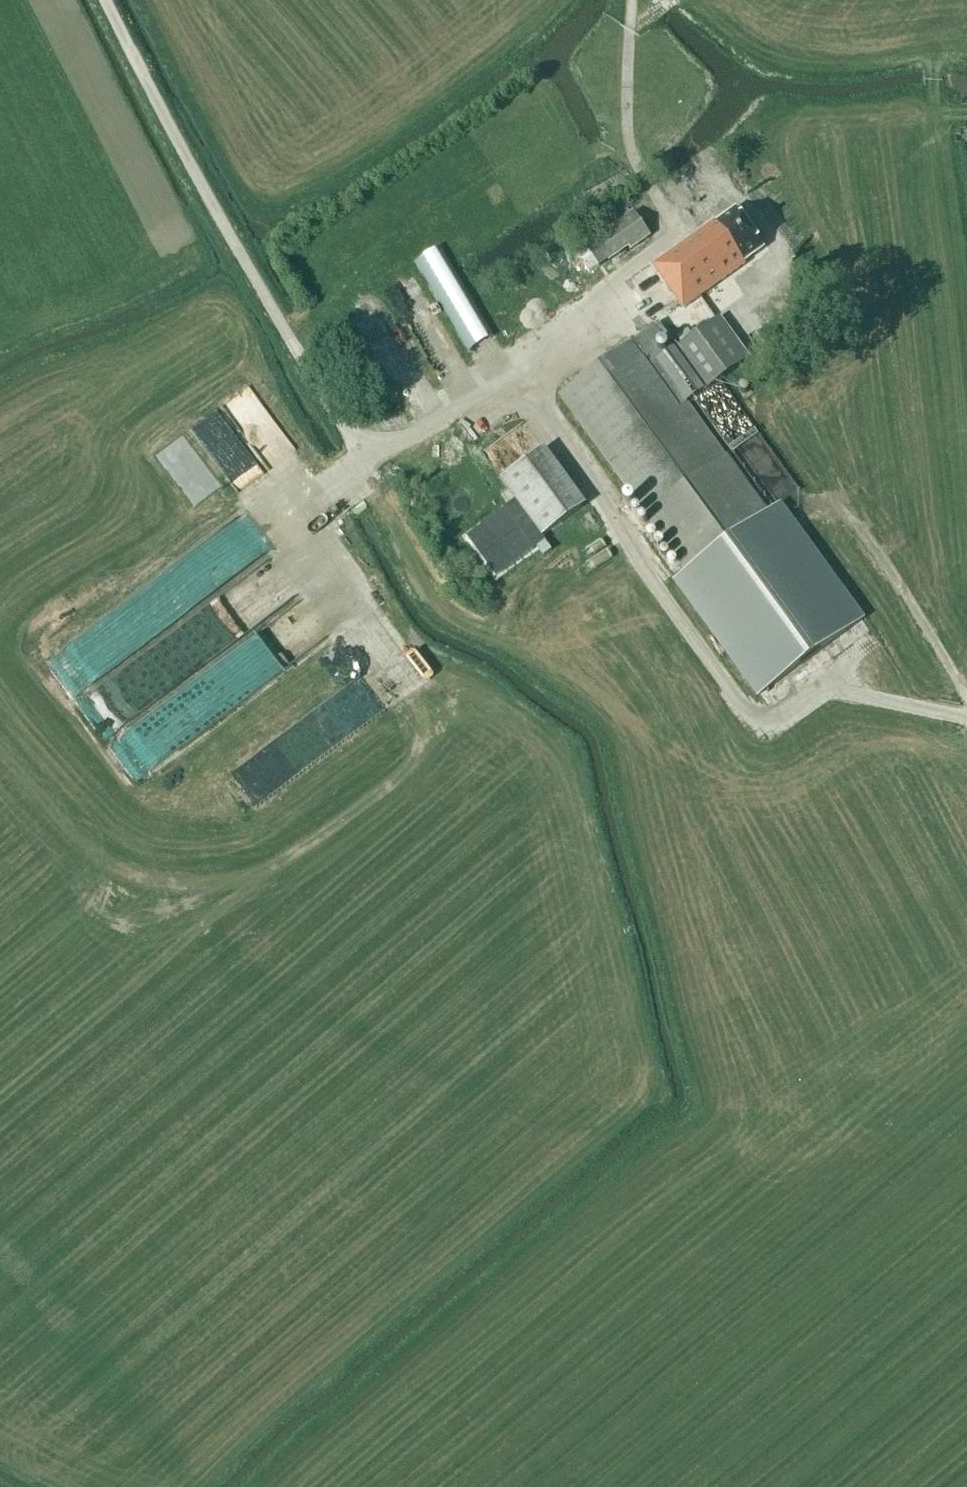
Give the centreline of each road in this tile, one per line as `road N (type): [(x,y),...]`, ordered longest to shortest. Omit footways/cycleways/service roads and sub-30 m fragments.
road 1 (unclassified): [(341,424),(105,0)]

